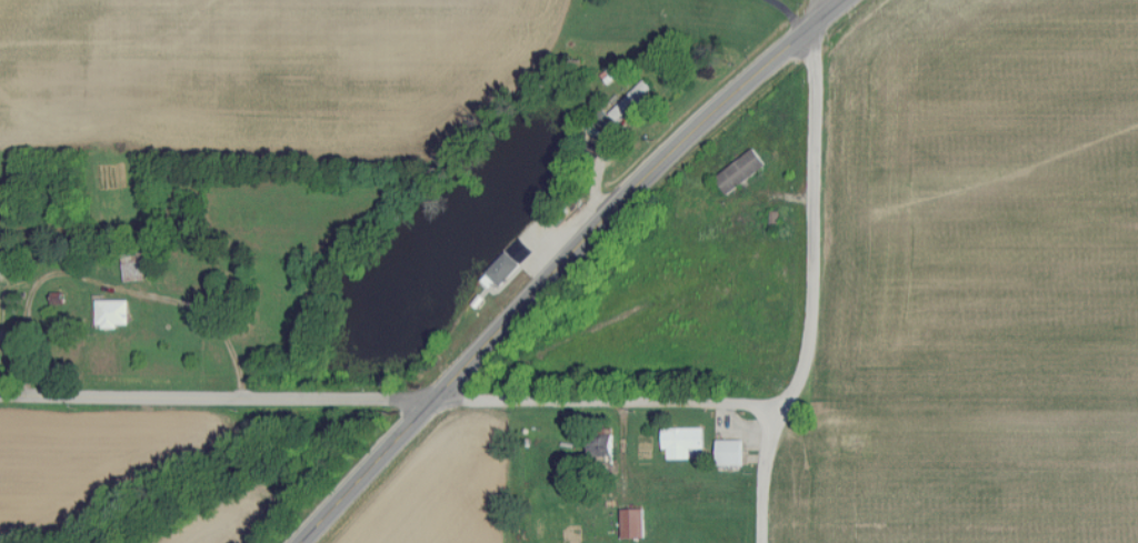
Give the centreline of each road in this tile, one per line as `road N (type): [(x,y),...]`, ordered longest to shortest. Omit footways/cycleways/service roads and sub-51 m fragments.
road 1 (secondary): [(301,542),(505,310),(736,87),(843,0)]
road 2 (residential): [(762,542),(769,440),(812,333),(820,18)]
road 3 (residential): [(427,399),(0,397)]
road 4 (residential): [(782,405),(427,399)]

